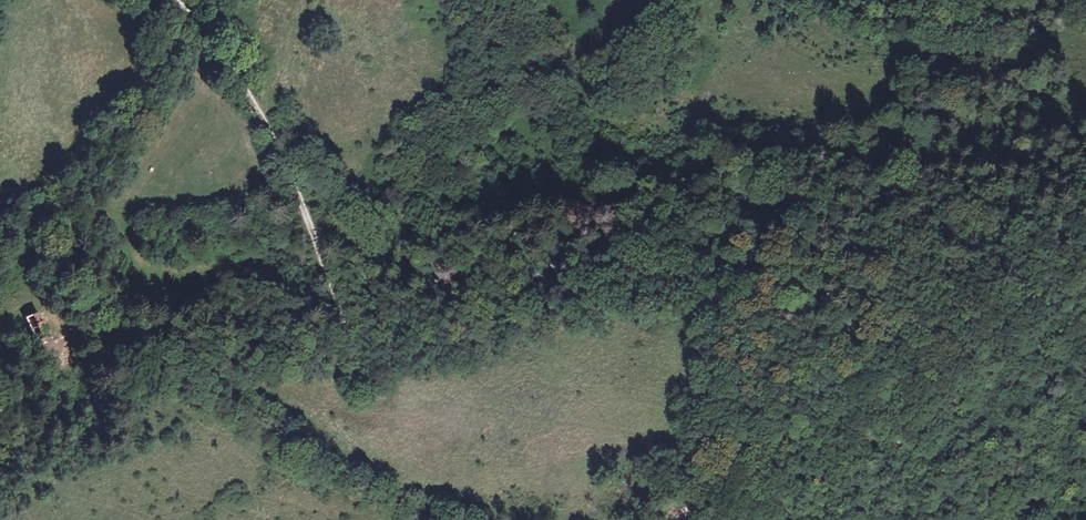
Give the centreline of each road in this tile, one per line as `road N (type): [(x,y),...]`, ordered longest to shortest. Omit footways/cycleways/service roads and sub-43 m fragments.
road 1 (track): [(436,519),(338,470),(236,393),(121,364),(93,338),(60,196),(147,81),(149,28),(132,0)]
road 2 (track): [(420,519),(288,171),(257,109),(191,14)]
road 3 (track): [(1085,302),(898,441),(878,443),(835,423),(820,427),(757,449),(674,519)]
road 4 (track): [(832,0),(918,27),(1000,17),(1049,0)]

